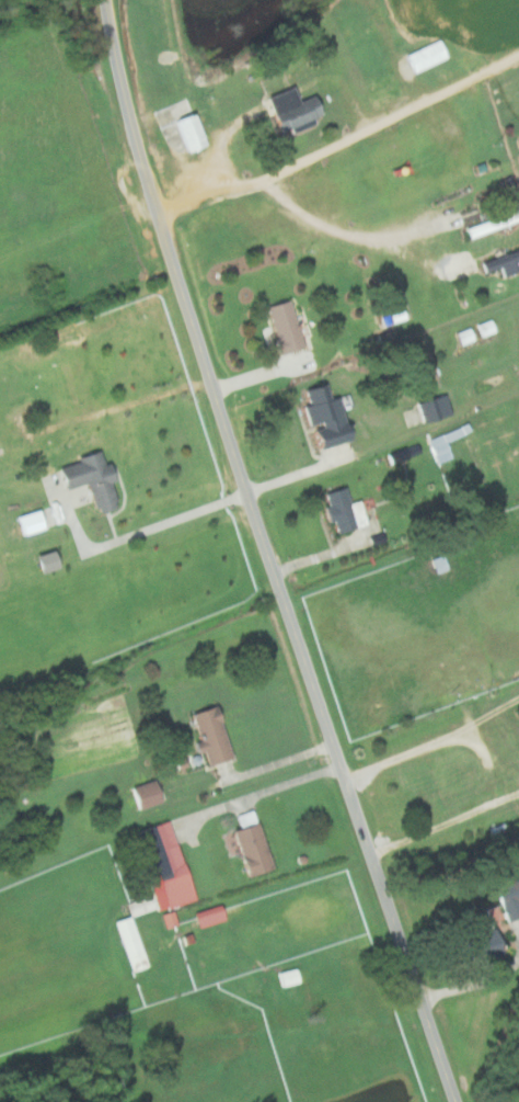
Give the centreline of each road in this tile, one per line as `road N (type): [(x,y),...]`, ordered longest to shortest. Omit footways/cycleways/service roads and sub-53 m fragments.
road 1 (tertiary): [(454,1101),(152,202),(105,0)]
road 2 (residential): [(518,57),(366,136),(160,224)]

